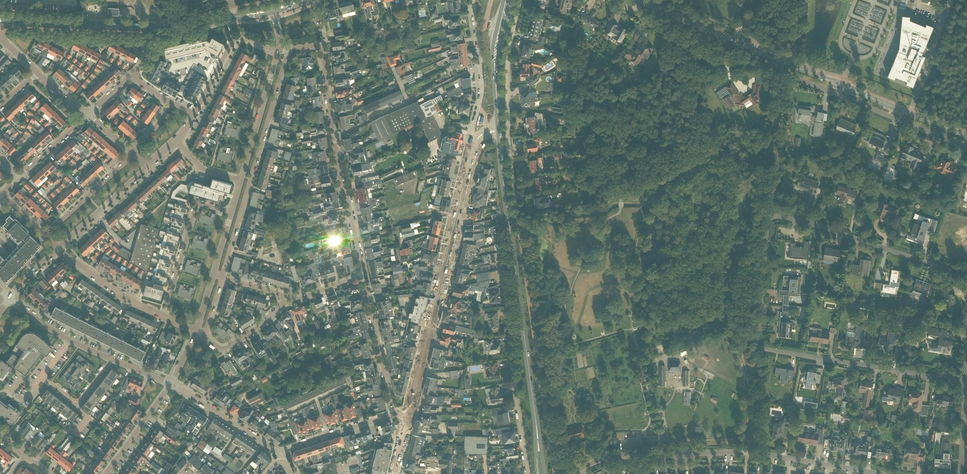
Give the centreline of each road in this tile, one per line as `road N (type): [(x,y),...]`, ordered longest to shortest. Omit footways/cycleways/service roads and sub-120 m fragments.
road 1 (residential): [(966,380),(757,346),(768,214)]
road 2 (residential): [(884,473),(734,452),(614,456),(573,473)]
road 3 (secondary): [(500,135),(537,428)]
road 4 (residential): [(408,417),(476,130)]
road 5 (residential): [(520,236),(508,71),(522,0)]
road 6 (residential): [(222,276),(288,48)]
road 7 (residential): [(775,59),(773,70),(966,147)]
road 8 (residential): [(966,274),(821,223),(768,214)]
road 9 (tertiary): [(966,137),(775,59)]
road 10 (residential): [(503,270),(528,473)]
road 11 (tertiary): [(17,20),(169,28),(220,19)]
road 12 (residential): [(480,66),(335,135)]
road 13 (residential): [(231,214),(197,205),(165,316)]
road 14 (tertiary): [(775,59),(639,2)]
road 15 (residential): [(2,31),(147,36)]
road 16 (residential): [(393,414),(363,274)]
road 17 (residential): [(363,274),(335,135)]
road 18 (residential): [(241,179),(278,49)]
road 19 (residential): [(280,456),(172,384)]
road 20 (residential): [(194,113),(236,38),(278,49)]
road 21 (secondary): [(499,125),(496,57),(508,0)]
road 22 (residential): [(165,316),(58,249)]
road 23 (residential): [(280,456),(393,414)]
road 24 (residential): [(58,249),(147,168)]

